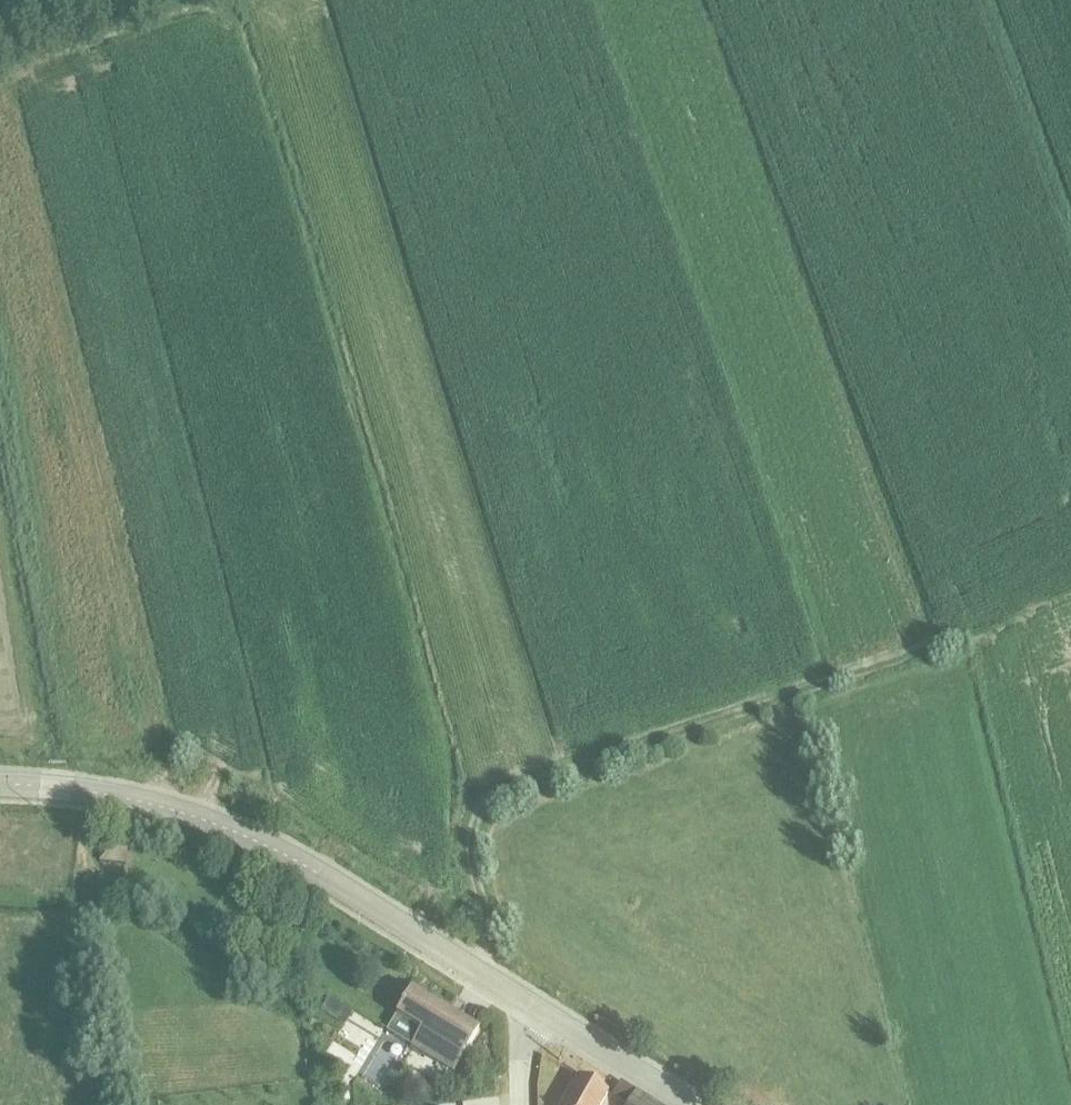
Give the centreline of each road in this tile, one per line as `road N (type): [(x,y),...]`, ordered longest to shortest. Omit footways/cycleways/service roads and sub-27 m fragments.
road 1 (tertiary): [(531,1011),(302,869),(172,811),(0,791)]
road 2 (tertiary): [(677,1104),(531,1011)]

